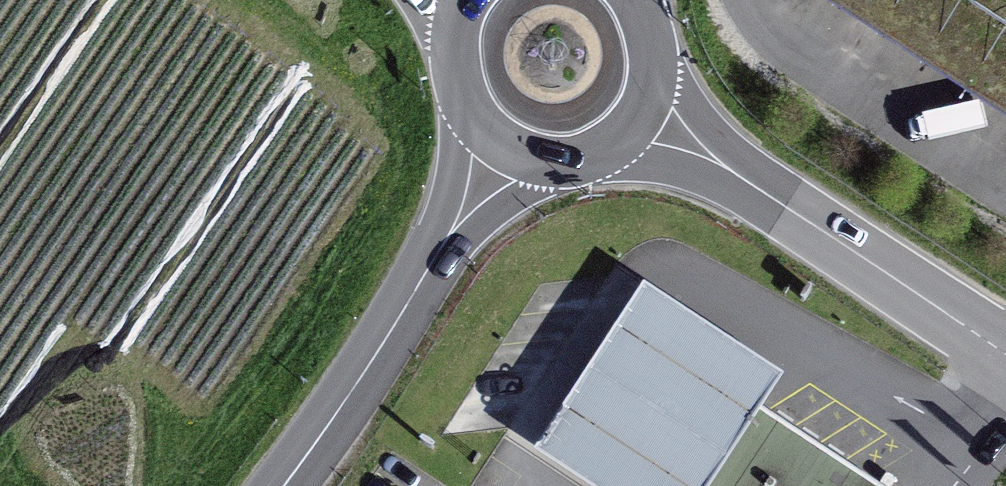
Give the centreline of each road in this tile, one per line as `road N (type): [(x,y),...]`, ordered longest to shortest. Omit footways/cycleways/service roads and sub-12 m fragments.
road 1 (primary): [(642,111),(1005,359)]
road 2 (trunk): [(284,485),(505,144)]
road 3 (primary): [(468,0),(453,62),(461,95),(505,144)]
road 4 (primary): [(505,144),(565,157),(622,134),(642,111)]

